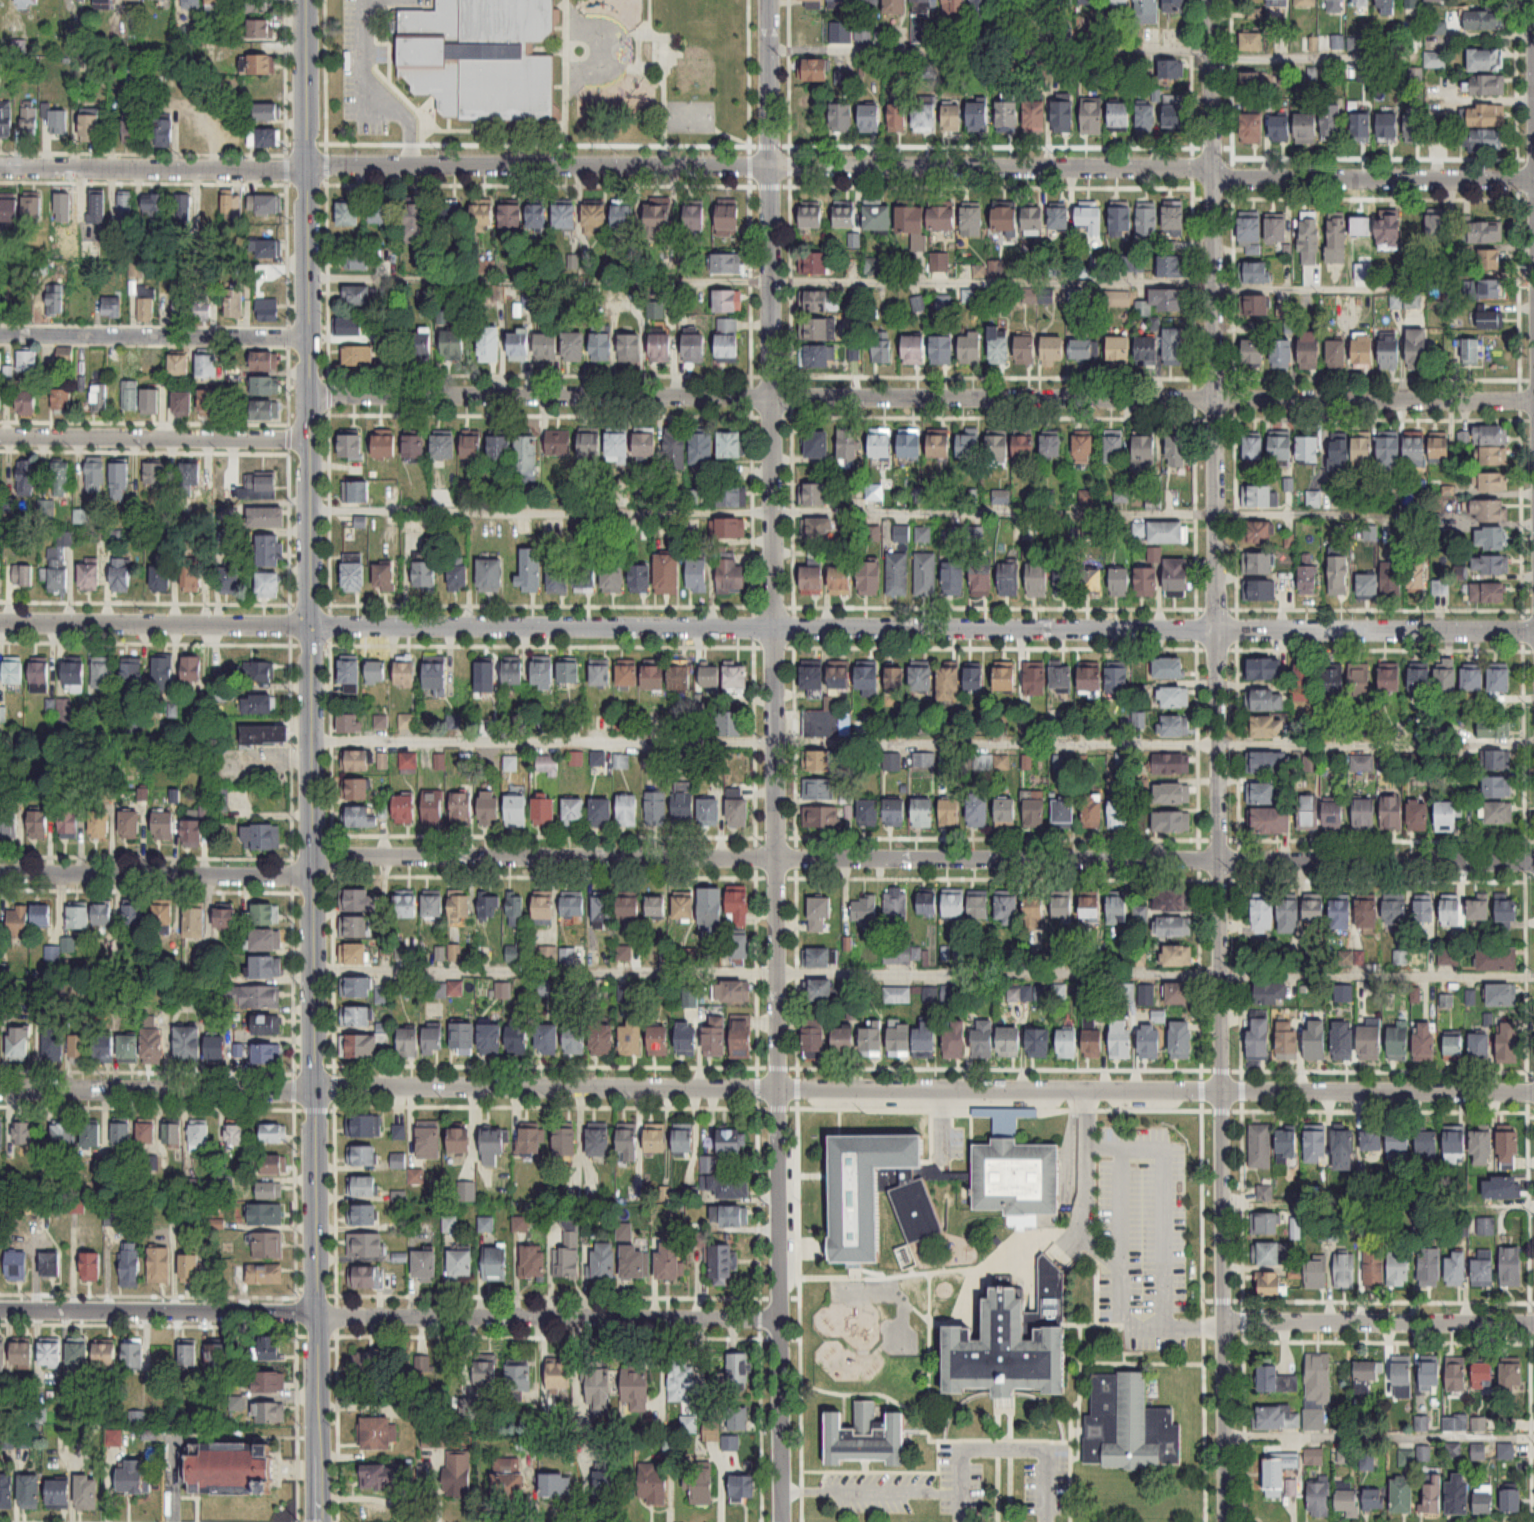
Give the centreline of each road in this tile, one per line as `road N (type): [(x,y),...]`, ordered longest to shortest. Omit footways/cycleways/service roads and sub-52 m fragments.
road 1 (residential): [(0,873),(290,874),(345,853),(1533,861)]
road 2 (residential): [(0,168),(790,167),(1533,179)]
road 3 (residential): [(0,624),(1533,632)]
road 4 (residential): [(0,1089),(1533,1092)]
road 5 (tertiary): [(305,0),(317,1521)]
road 6 (residential): [(769,0),(780,1521)]
road 7 (residential): [(1224,1521),(1213,0)]
road 8 (residential): [(310,396),(1533,399)]
road 9 (residential): [(0,1311),(776,1318)]
road 10 (residential): [(0,436),(310,440)]
road 11 (residential): [(1223,1323),(1533,1324)]
road 12 (residential): [(307,338),(0,335)]

